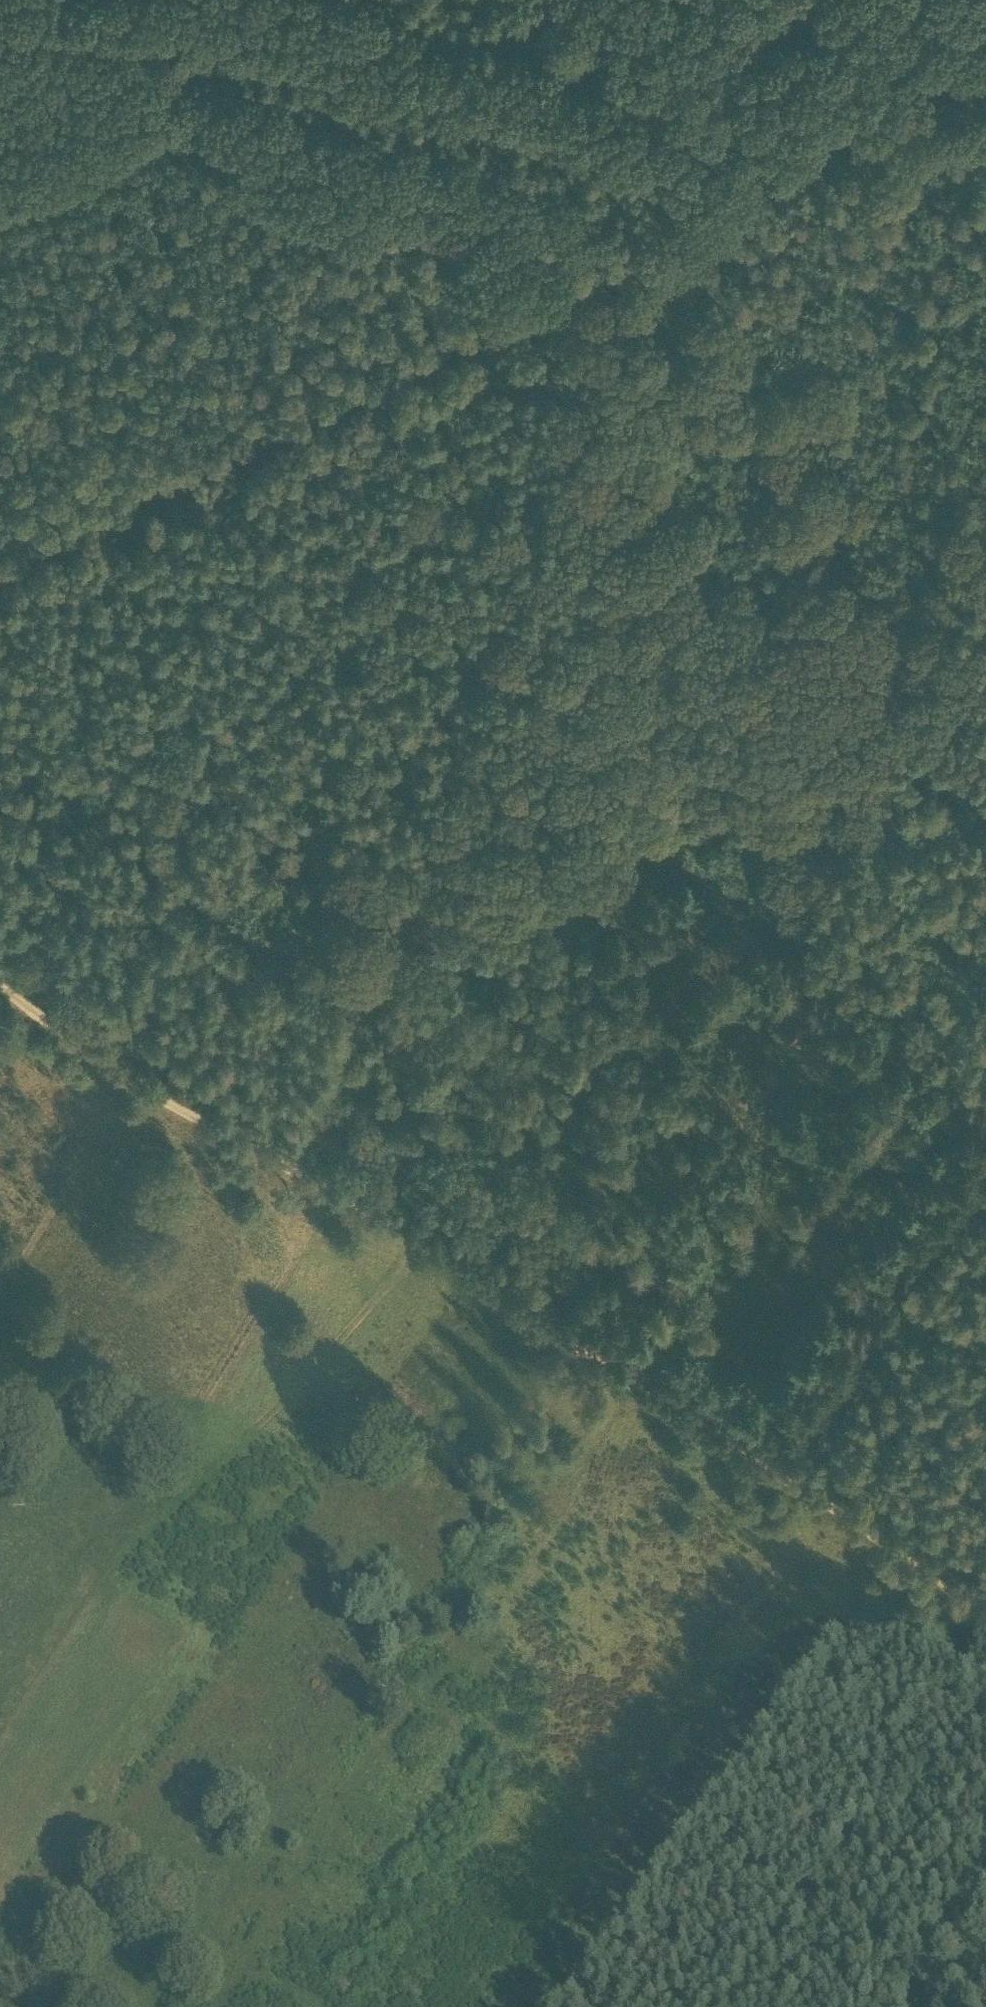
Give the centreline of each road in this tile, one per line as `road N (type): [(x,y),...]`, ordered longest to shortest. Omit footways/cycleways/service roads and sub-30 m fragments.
road 1 (track): [(985,1616),(351,1203),(97,1057),(0,986)]
road 2 (track): [(530,0),(754,150),(777,152),(985,44)]
road 3 (track): [(580,1348),(784,1045)]

